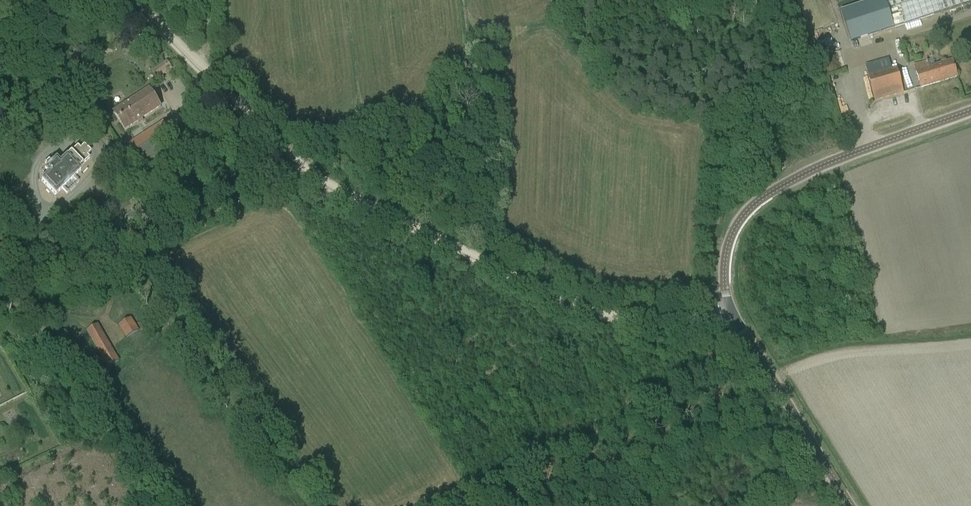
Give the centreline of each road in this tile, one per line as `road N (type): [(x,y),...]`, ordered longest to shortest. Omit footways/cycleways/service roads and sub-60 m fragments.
road 1 (unclassified): [(846,505),(731,320),(722,298),(725,236),(750,196),(970,106)]
road 2 (track): [(300,164),(591,313),(731,320)]
road 3 (track): [(0,305),(300,164)]
road 4 (track): [(212,79),(300,164)]

